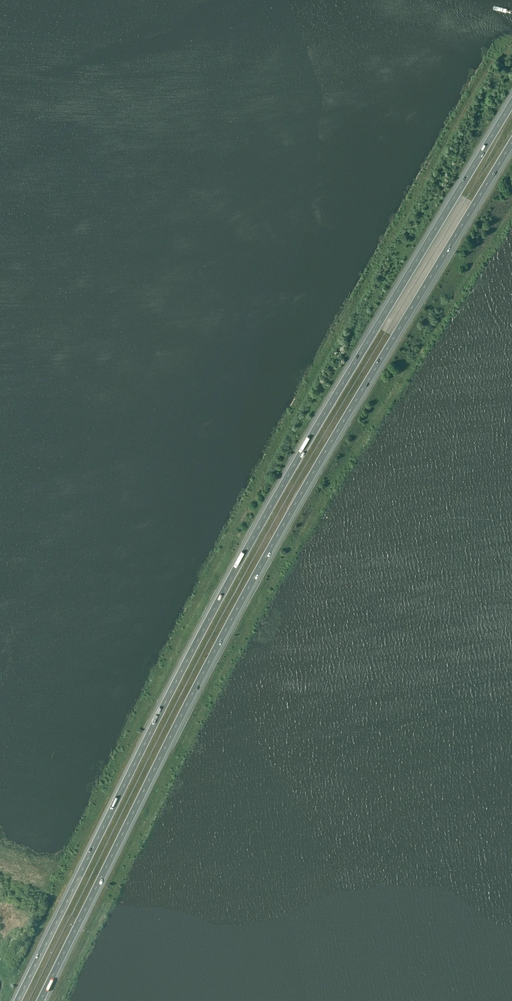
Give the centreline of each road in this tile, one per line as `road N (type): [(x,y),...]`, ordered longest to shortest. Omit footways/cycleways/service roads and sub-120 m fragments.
road 1 (motorway): [(511,102),(198,638),(17,1000)]
road 2 (motorway): [(40,1000),(254,577),(511,142)]

